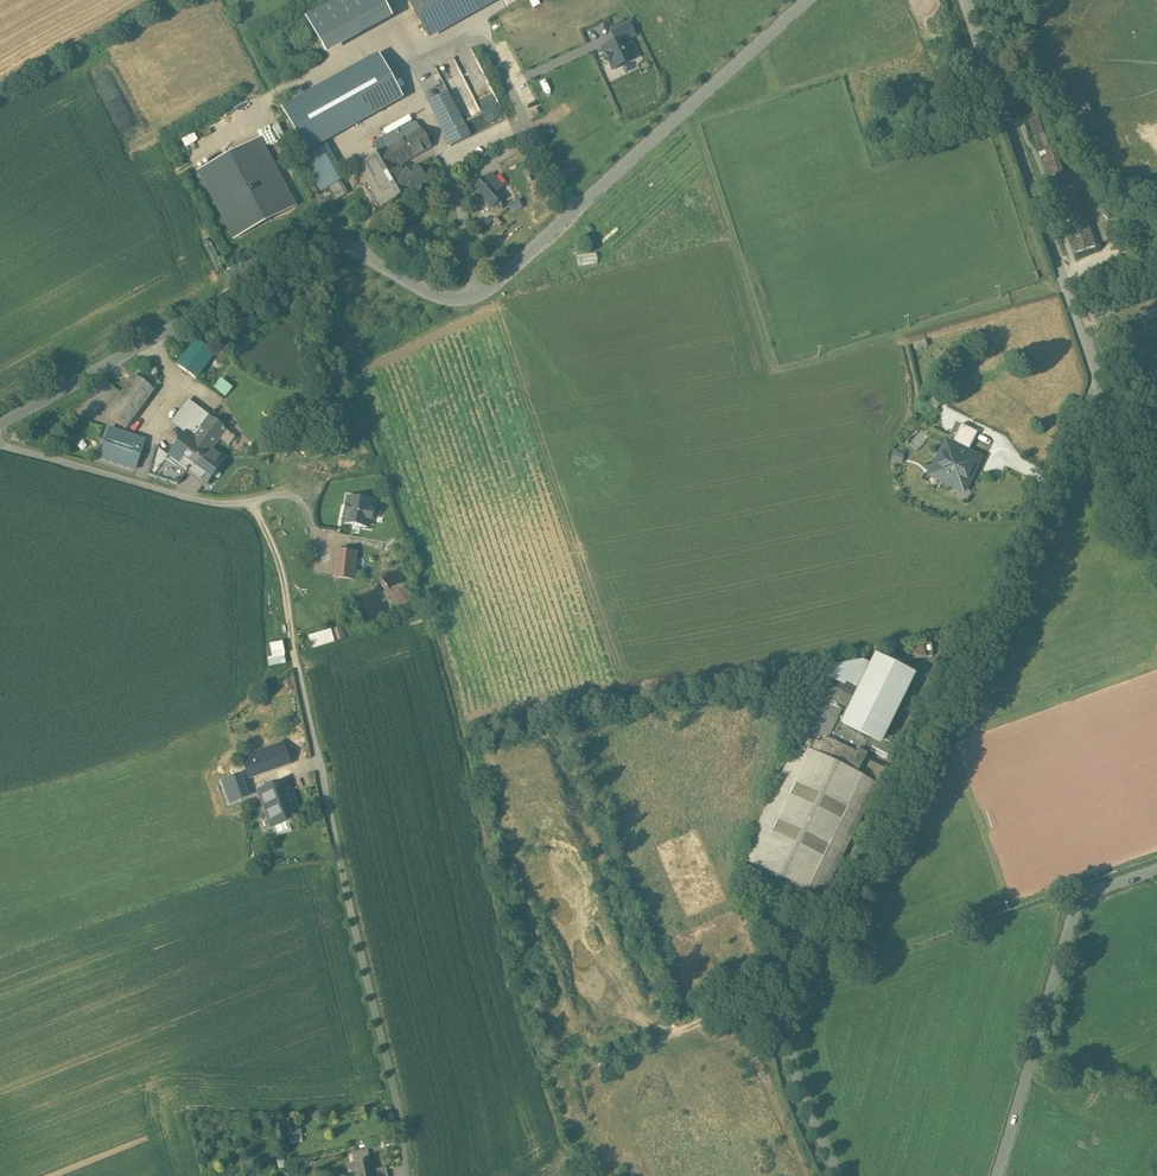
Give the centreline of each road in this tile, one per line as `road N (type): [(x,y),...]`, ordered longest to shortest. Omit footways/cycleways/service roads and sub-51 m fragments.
road 1 (unclassified): [(809,0),(478,294),(437,297),(354,247),(317,248),(0,425)]
road 2 (unclassified): [(838,1175),(797,1081),(791,1030),(797,1007),(1099,388)]
road 3 (track): [(262,519),(283,579),(407,1175)]
road 4 (unclassified): [(1099,388),(967,0)]
road 5 (unclassified): [(1156,870),(1088,895),(1071,923),(997,1175)]
road 6 (unclassified): [(0,442),(182,496),(251,504),(262,519)]
road 7 (unclassified): [(1156,543),(1099,388)]

